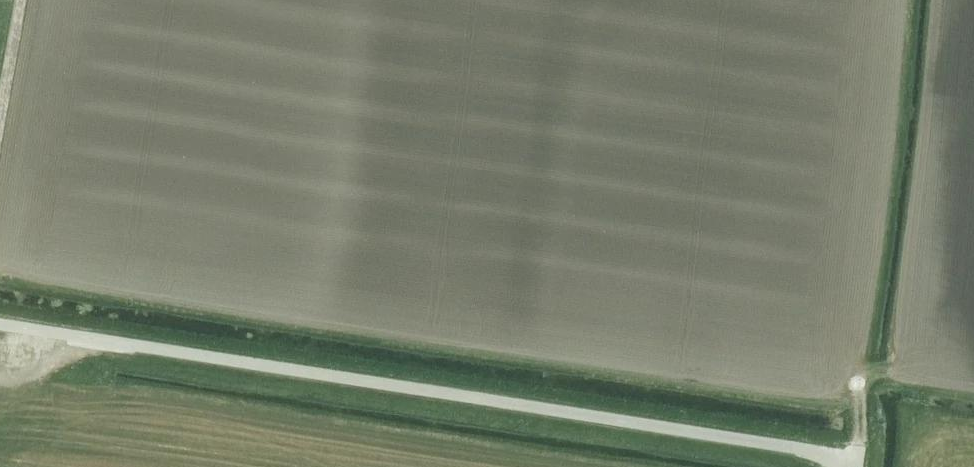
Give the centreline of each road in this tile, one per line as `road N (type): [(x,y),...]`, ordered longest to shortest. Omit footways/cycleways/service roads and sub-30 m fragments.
road 1 (unclassified): [(858,466),(859,458),(0,324)]
road 2 (track): [(859,458),(859,381),(910,372)]

